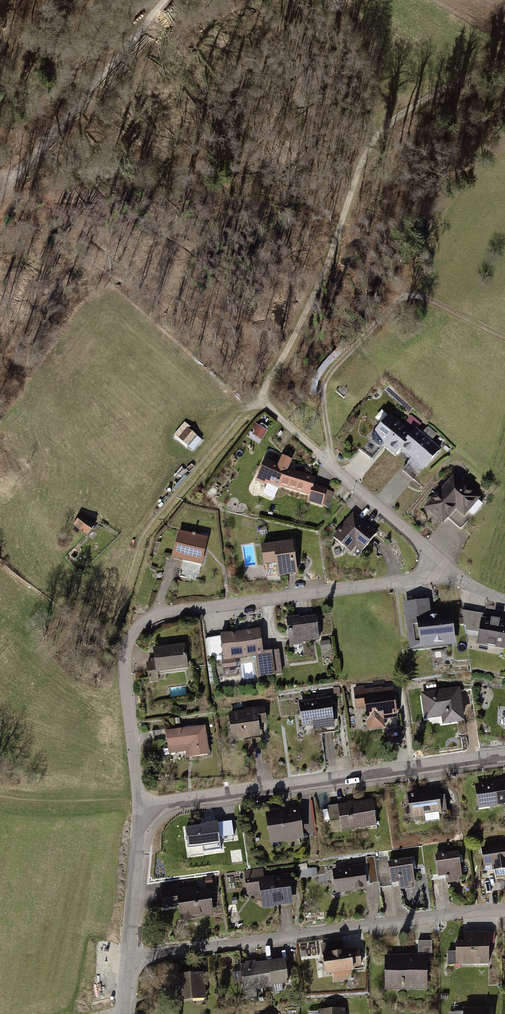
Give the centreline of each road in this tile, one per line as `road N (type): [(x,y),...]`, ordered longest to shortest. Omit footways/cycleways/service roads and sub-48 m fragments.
road 1 (residential): [(144,809),(124,658),(132,635),(156,616),(438,571)]
road 2 (residential): [(504,332),(401,290),(374,301),(321,383),(329,462),(434,556),(438,571)]
road 3 (track): [(261,398),(380,133),(411,108),(504,62)]
road 4 (residential): [(504,912),(129,958)]
road 5 (residential): [(144,809),(504,759)]
road 6 (track): [(168,0),(34,157),(6,179)]
road 7 (residential): [(129,958),(144,809)]

